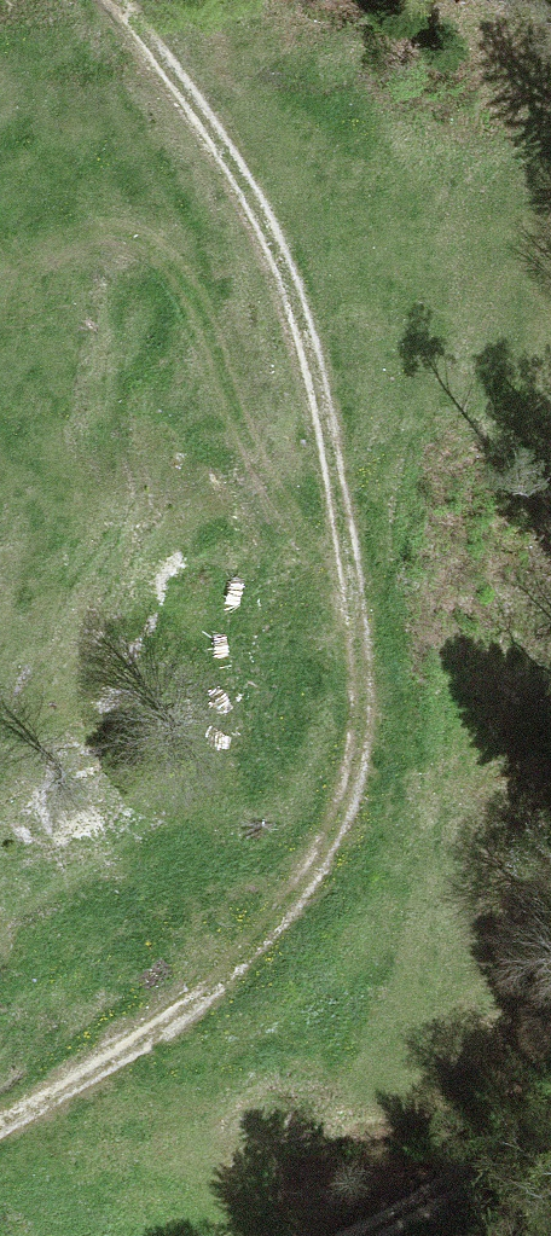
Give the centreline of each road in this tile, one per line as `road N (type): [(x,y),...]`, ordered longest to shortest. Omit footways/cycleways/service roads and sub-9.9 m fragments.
road 1 (track): [(0,1123),(224,976),(312,876),(362,751),(360,653),(293,307),(221,143),(120,0)]
road 2 (track): [(352,607),(236,511),(163,378)]
road 3 (track): [(360,1235),(550,1125)]

